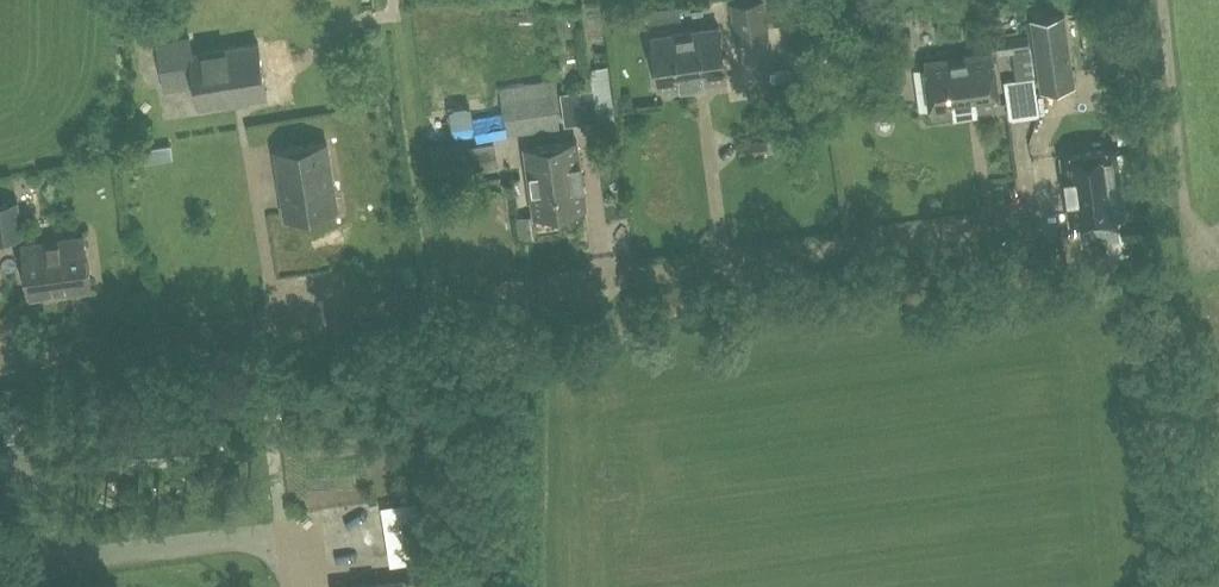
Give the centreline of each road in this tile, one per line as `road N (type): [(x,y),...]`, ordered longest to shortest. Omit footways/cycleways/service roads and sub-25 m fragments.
road 1 (residential): [(0,373),(1063,222)]

